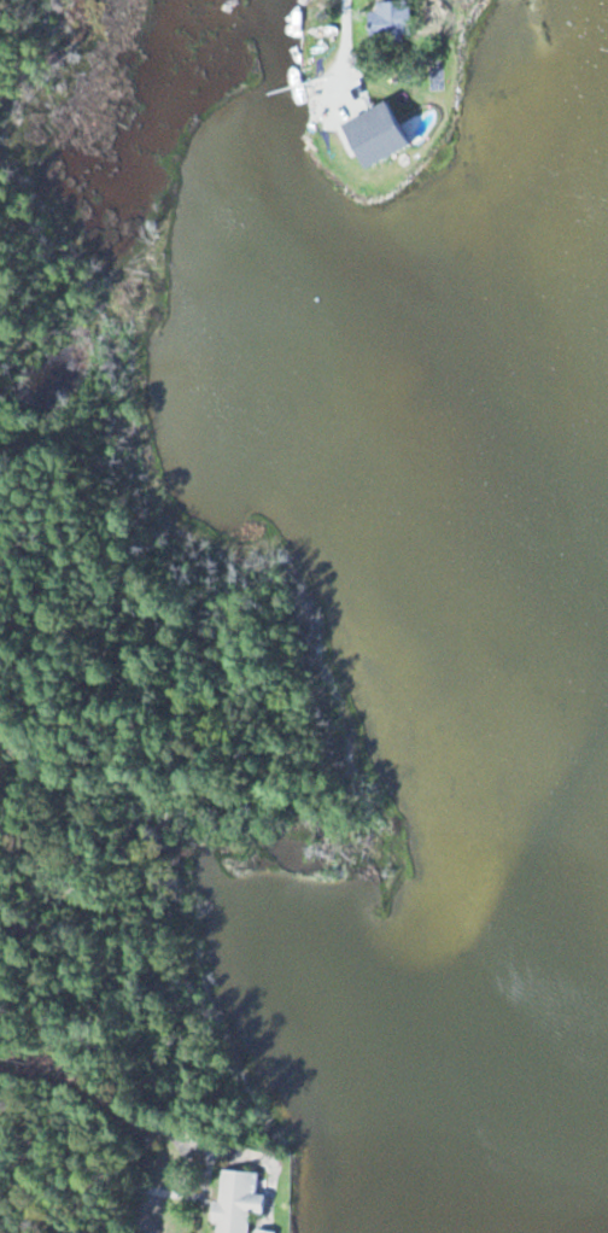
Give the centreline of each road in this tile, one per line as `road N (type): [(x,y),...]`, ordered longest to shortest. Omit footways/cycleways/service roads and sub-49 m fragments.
road 1 (residential): [(130,1232),(148,1139),(141,1112),(112,1095),(0,1064)]

